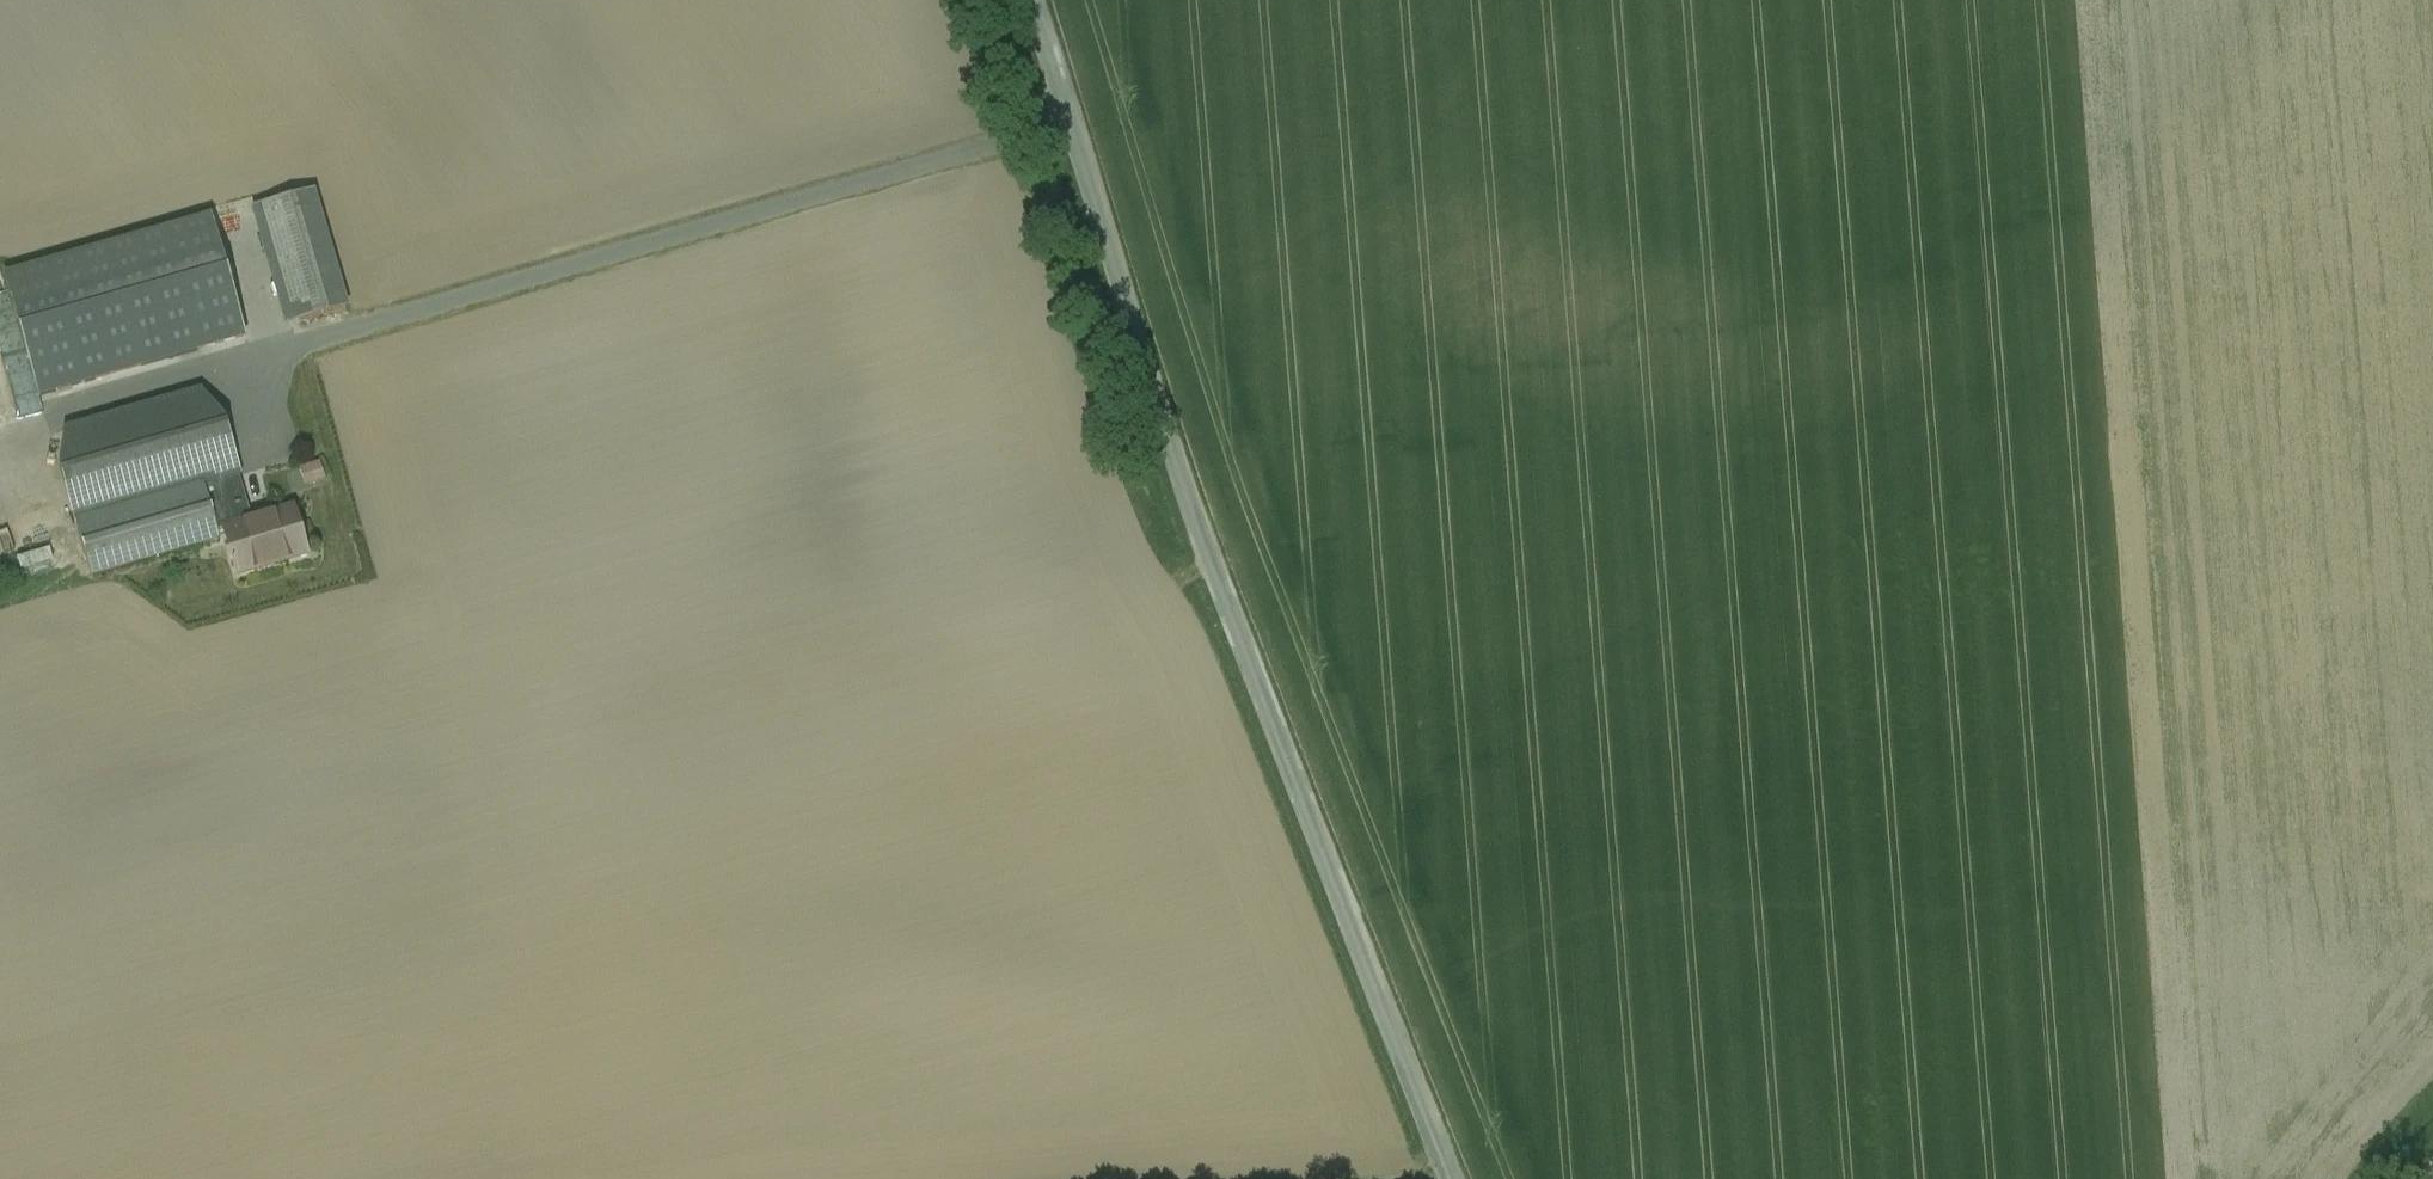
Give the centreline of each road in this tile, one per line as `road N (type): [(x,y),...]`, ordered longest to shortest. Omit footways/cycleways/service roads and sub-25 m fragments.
road 1 (unclassified): [(1030,0),(1202,538),(1449,1178)]

